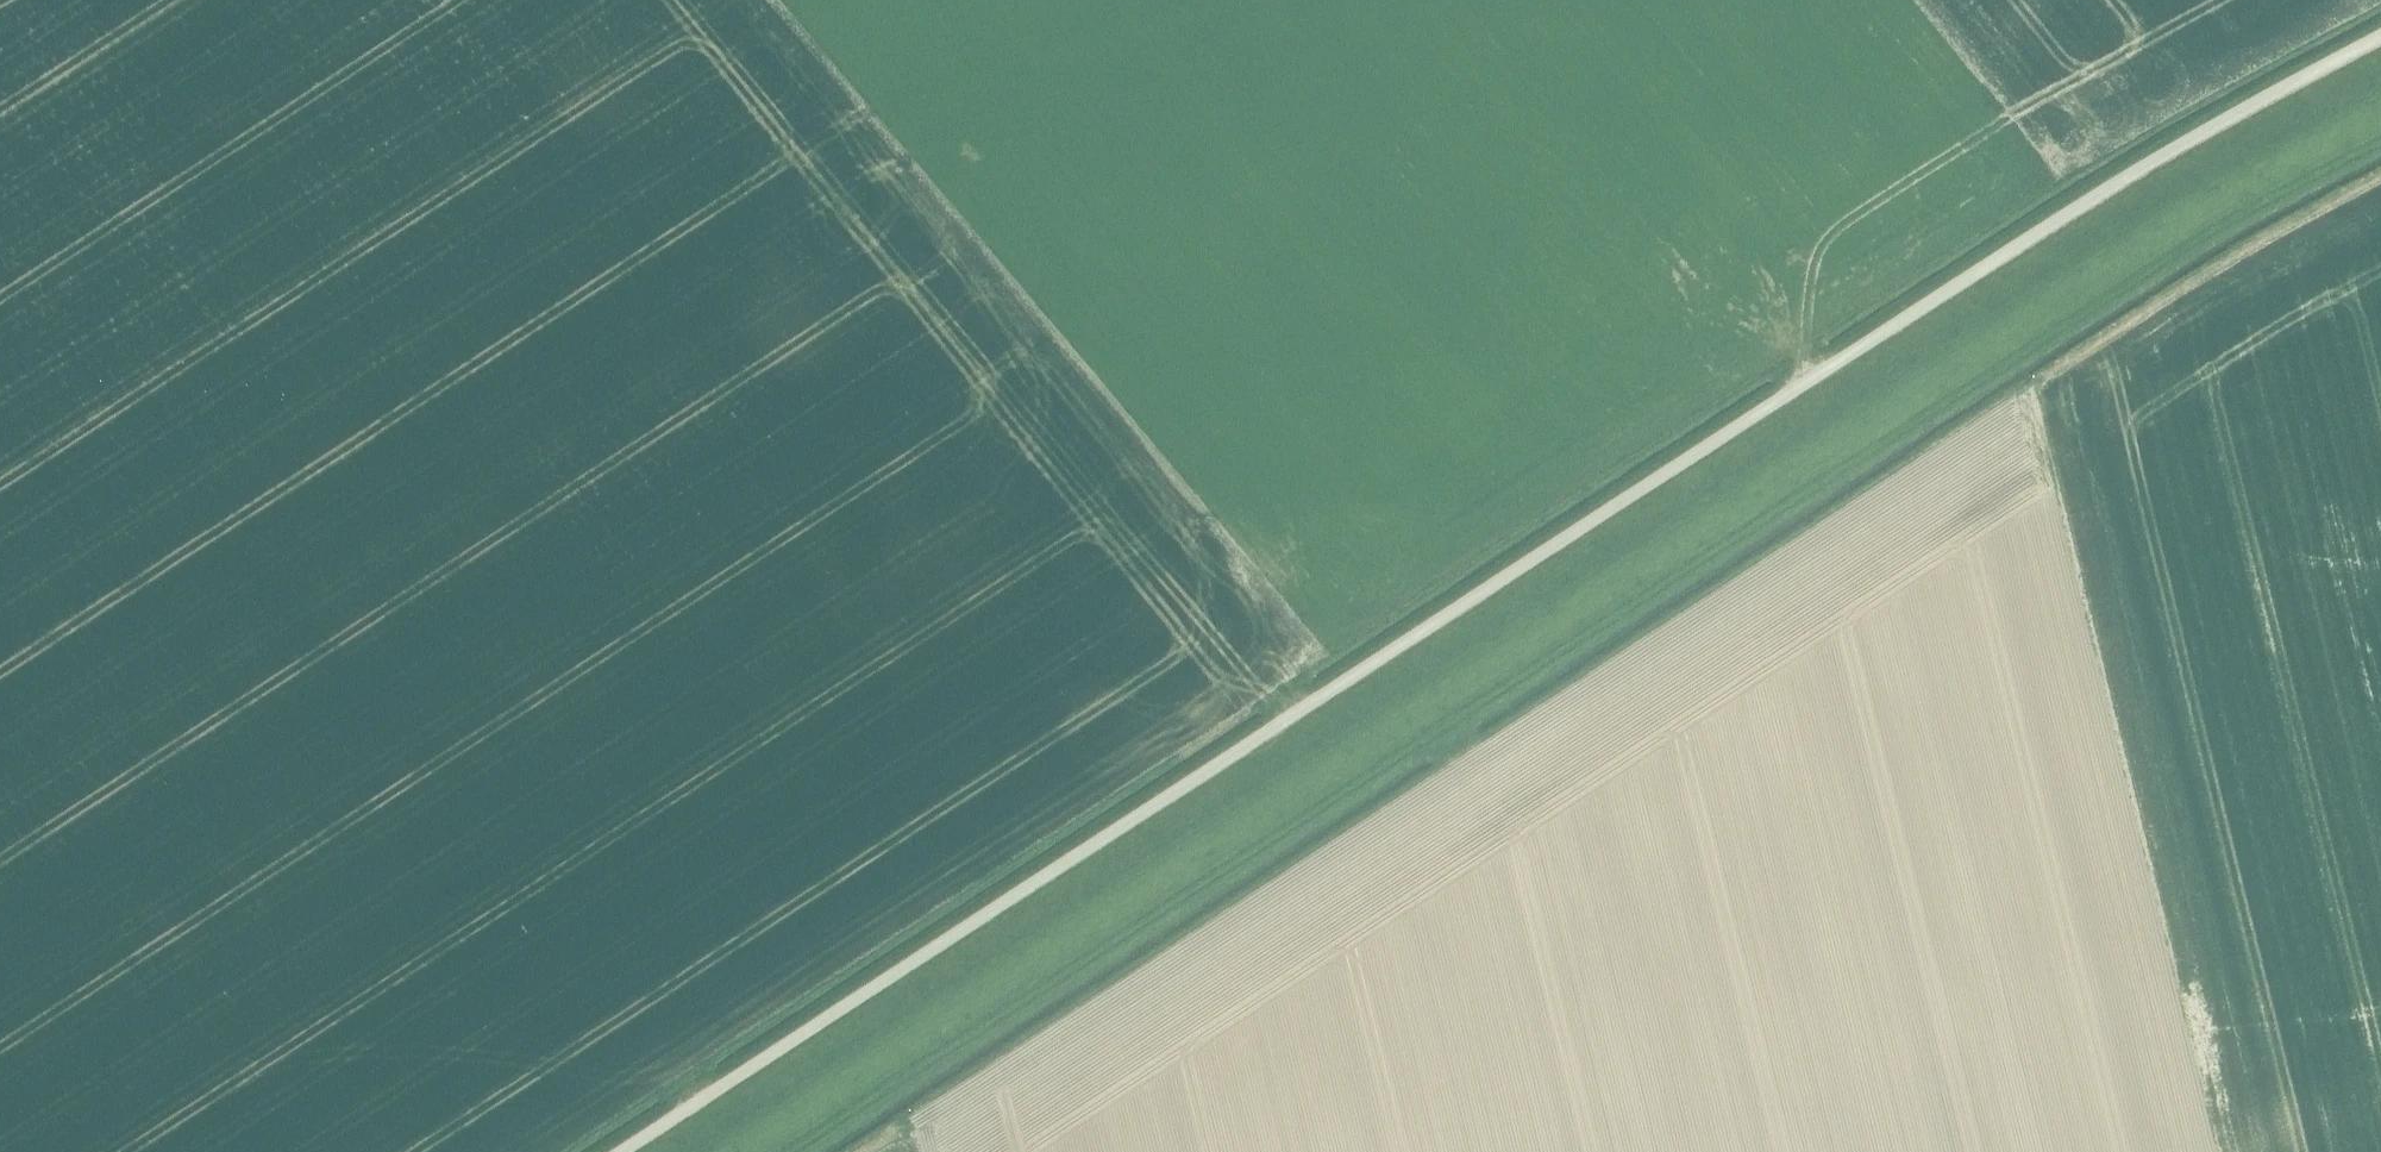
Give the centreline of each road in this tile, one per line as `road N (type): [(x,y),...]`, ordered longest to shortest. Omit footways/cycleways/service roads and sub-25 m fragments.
road 1 (unclassified): [(617,1151),(1614,515),(1956,284),(2380,31)]

